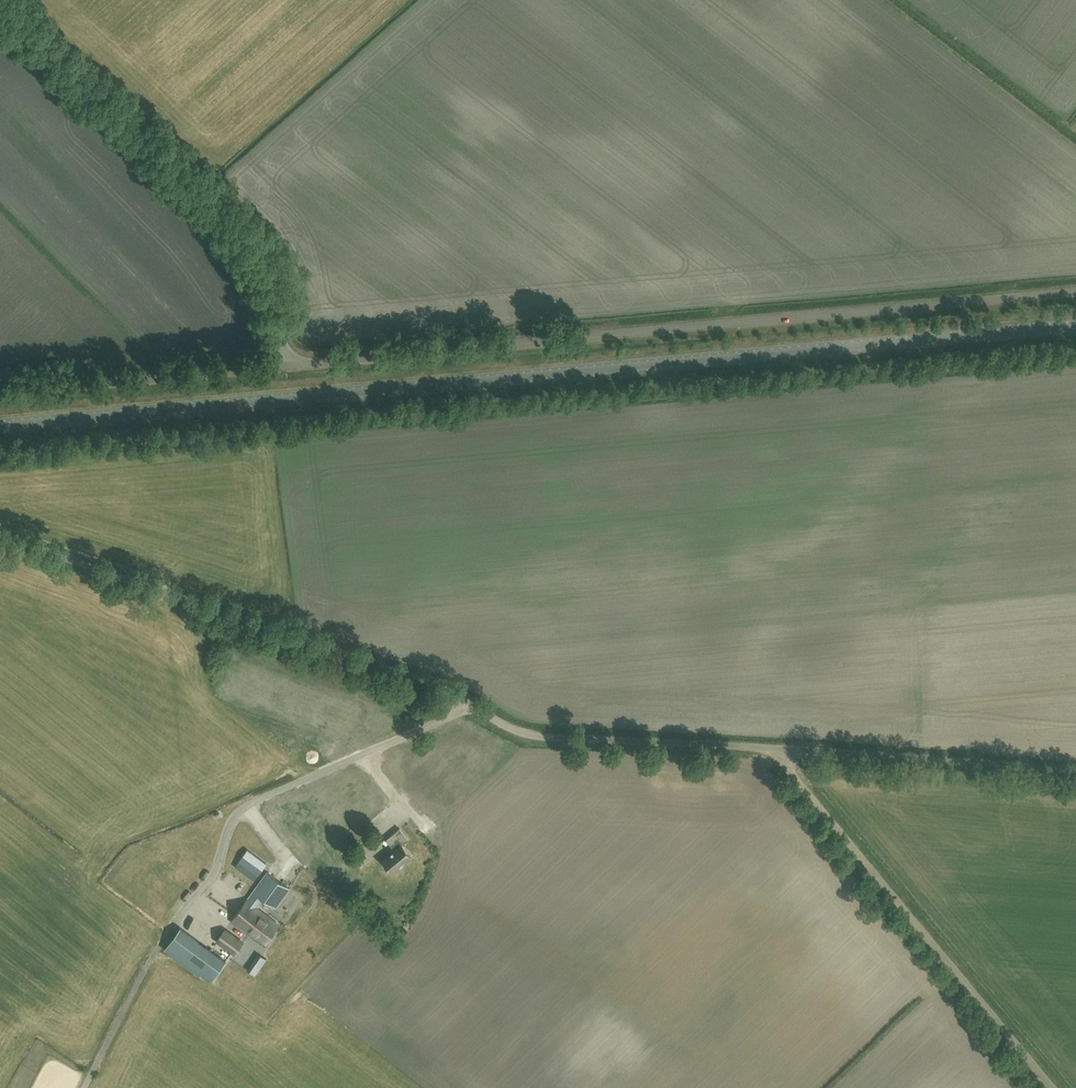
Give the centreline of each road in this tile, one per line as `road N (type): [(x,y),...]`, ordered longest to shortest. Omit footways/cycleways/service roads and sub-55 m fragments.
road 1 (secondary): [(1075,327),(0,425)]
road 2 (unclassified): [(285,365),(1075,291)]
road 3 (unclassified): [(91,1074),(148,961),(212,875),(244,807),(473,707)]
road 4 (unclassified): [(473,707),(431,683),(0,535)]
road 5 (unclassified): [(285,365),(273,281),(249,236),(0,1)]
road 6 (unclassified): [(1052,1087),(794,777),(783,748)]
road 7 (unclassified): [(783,748),(526,734),(473,707)]
road 8 (unclassified): [(1075,770),(783,748)]
road 9 (unclassified): [(0,391),(285,365)]

